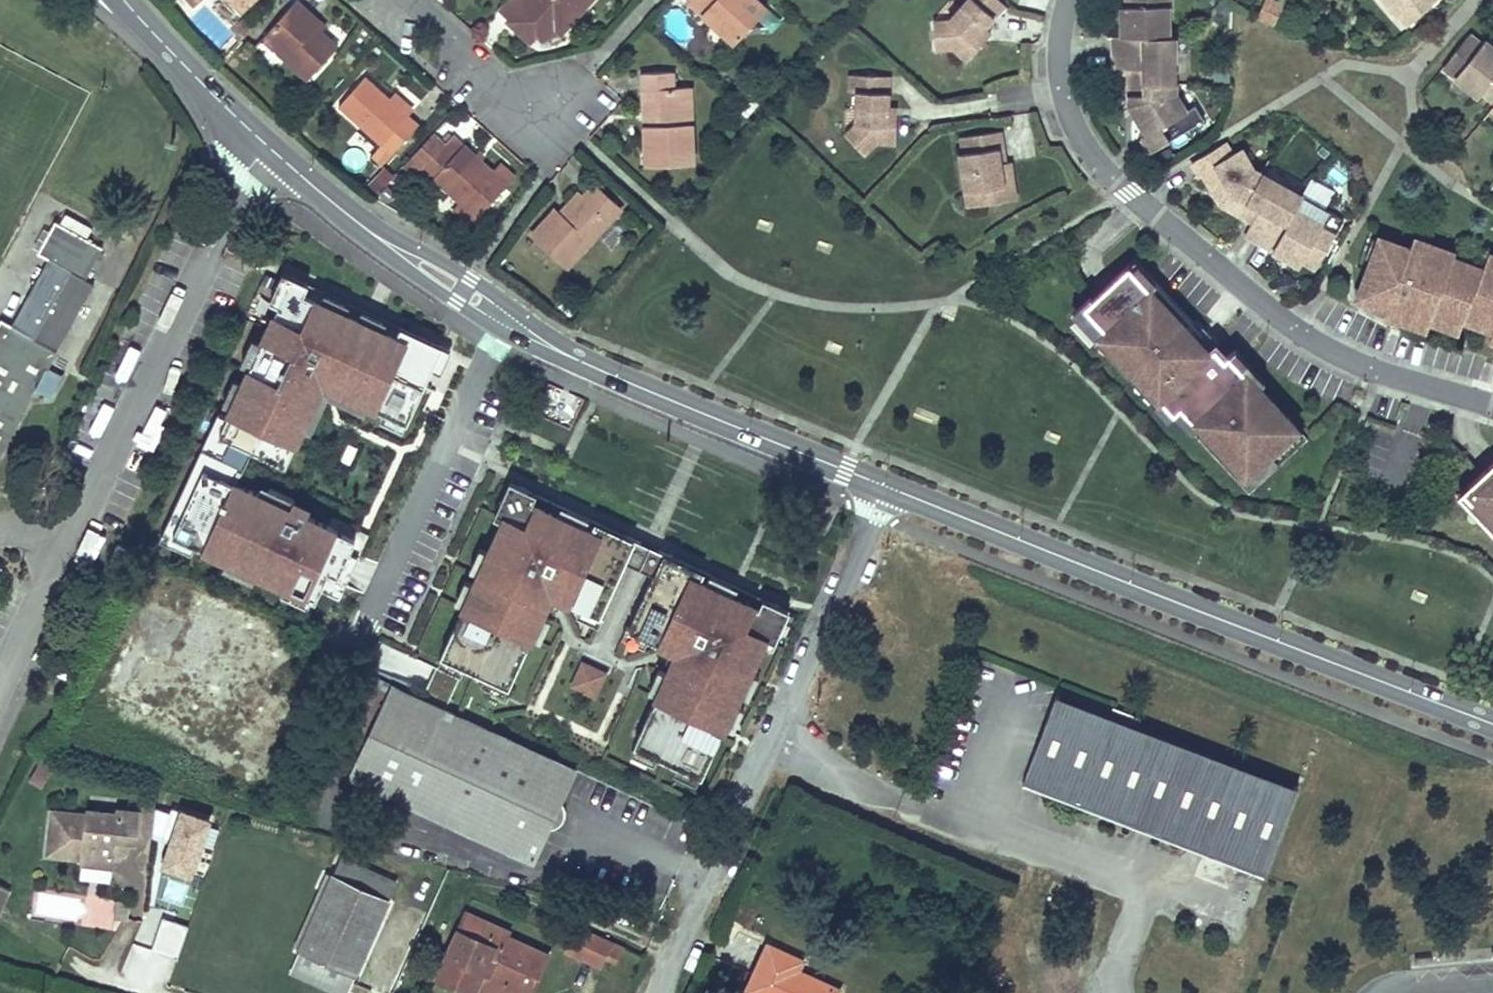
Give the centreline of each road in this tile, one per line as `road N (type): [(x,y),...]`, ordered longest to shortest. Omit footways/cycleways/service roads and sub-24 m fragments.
road 1 (tertiary): [(883,485),(1492,724)]
road 2 (residential): [(1068,0),(1065,77),(1074,116),(1128,192),(1295,330),(1492,405)]
road 3 (residential): [(656,992),(883,485)]
road 4 (tertiary): [(124,0),(220,103),(331,202),(513,324)]
road 5 (tertiary): [(513,324),(616,377),(883,485)]
road 6 (residential): [(334,643),(365,623),(492,346),(513,324)]
road 7 (residential): [(541,119),(406,0)]

